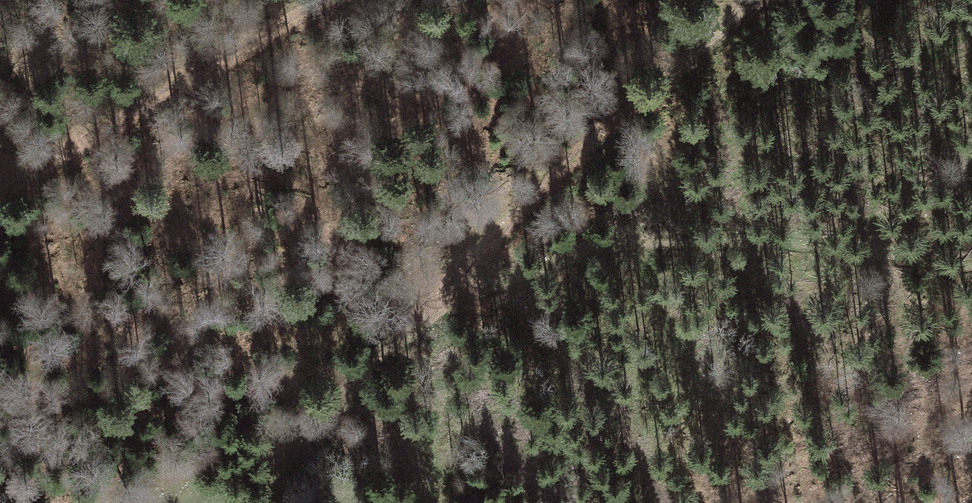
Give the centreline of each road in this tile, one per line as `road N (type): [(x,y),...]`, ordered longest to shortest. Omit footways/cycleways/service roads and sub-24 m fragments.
road 1 (track): [(758,0),(609,119),(439,269),(423,293),(438,307),(632,239),(971,259)]
road 2 (track): [(0,191),(341,0)]

